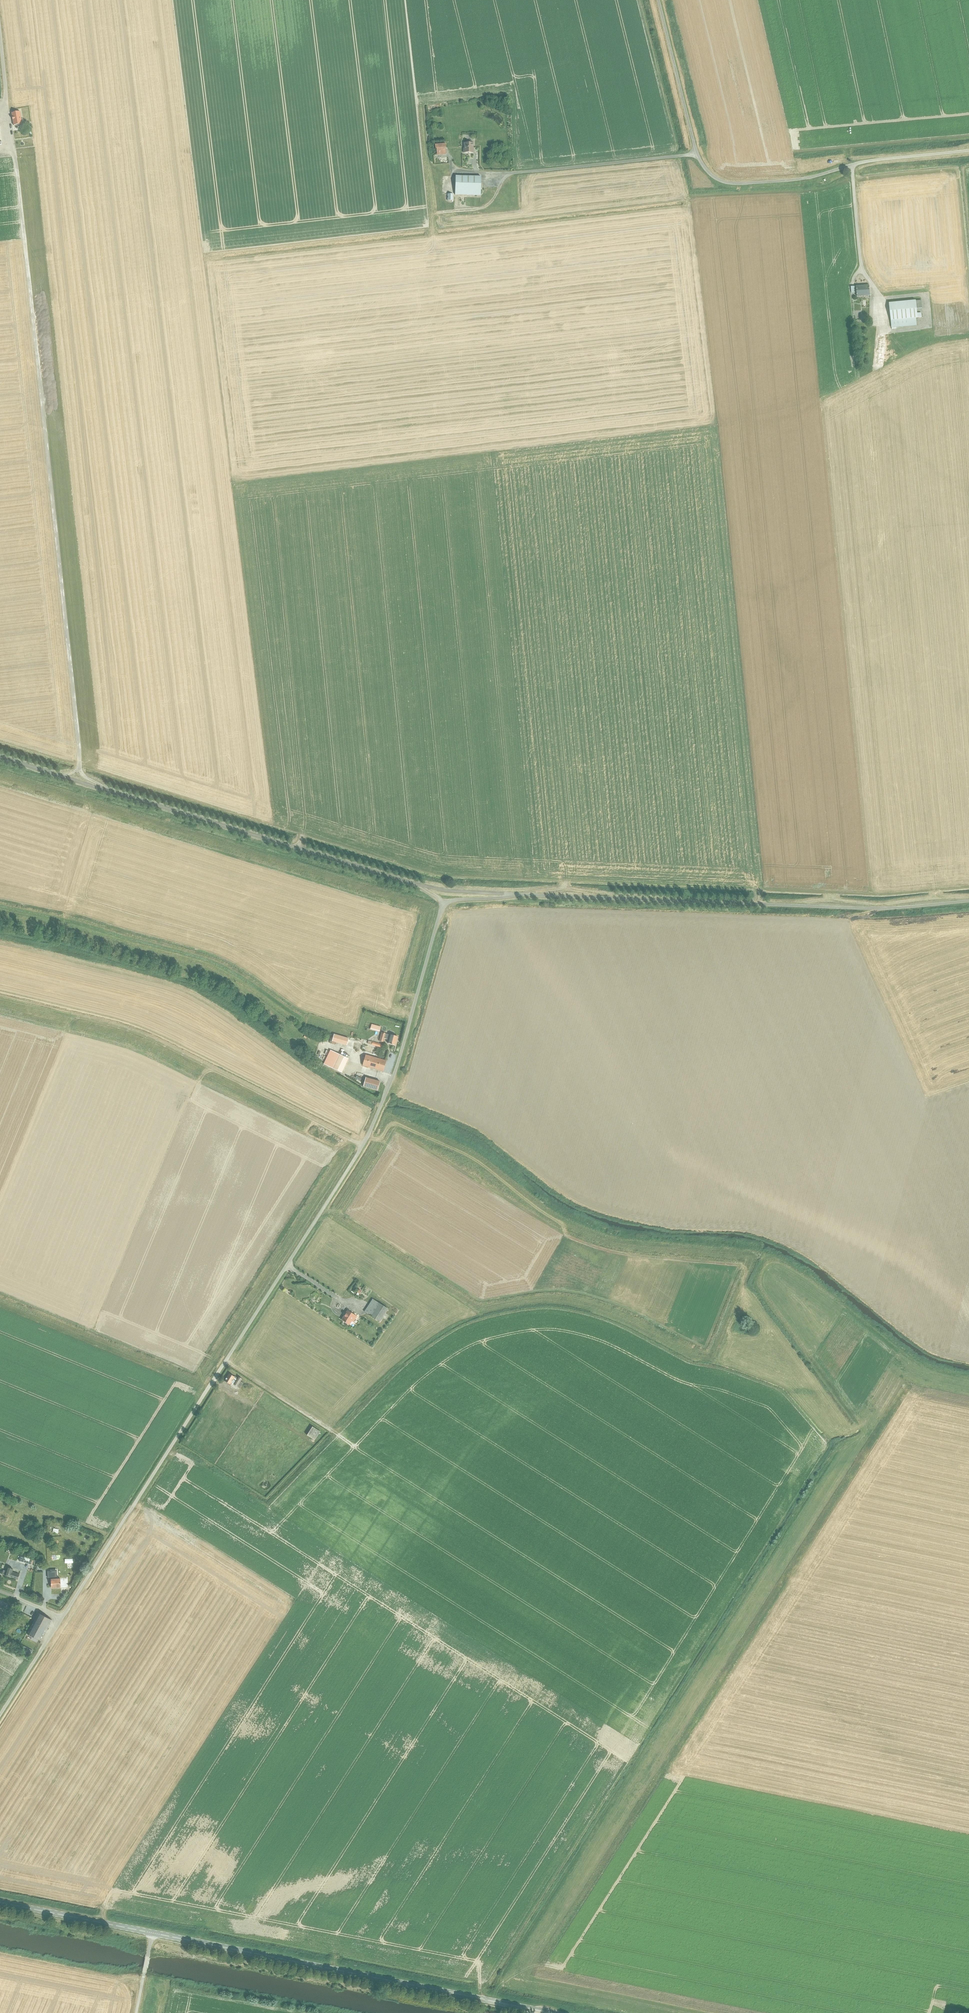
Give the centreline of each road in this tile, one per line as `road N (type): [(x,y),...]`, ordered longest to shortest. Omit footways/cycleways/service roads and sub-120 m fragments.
road 1 (unclassified): [(62,1617),(362,1144),(398,1061),(443,902)]
road 2 (track): [(513,894),(423,887),(0,756)]
road 3 (unclassified): [(443,902),(513,894),(885,908),(968,900)]
road 4 (unclassified): [(968,151),(863,162),(789,180),(722,181),(696,154),(658,0)]
road 5 (tertiary): [(548,2012),(153,1933)]
road 6 (tertiary): [(153,1933),(0,1903)]

